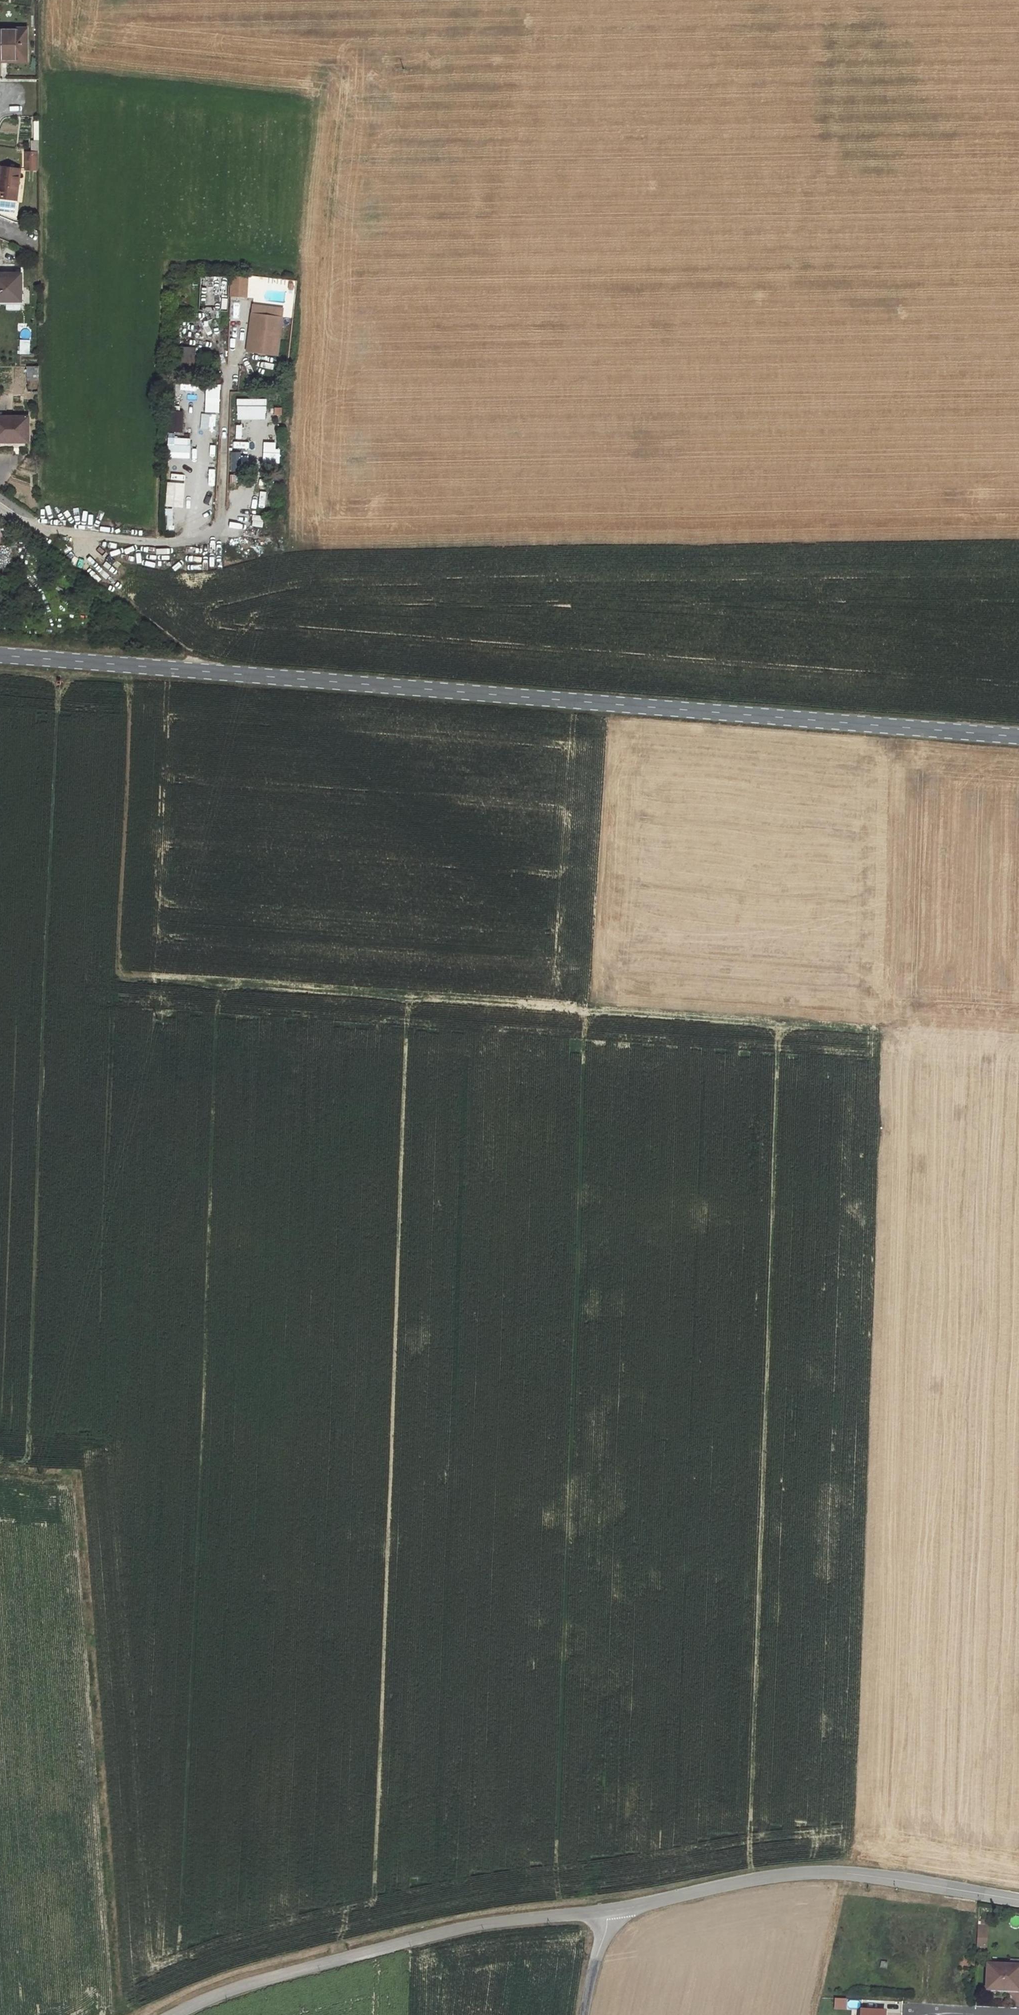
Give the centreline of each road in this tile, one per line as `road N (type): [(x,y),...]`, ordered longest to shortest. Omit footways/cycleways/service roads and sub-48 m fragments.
road 1 (secondary): [(1018,737),(0,655)]
road 2 (unclassified): [(609,1910),(469,1926),(229,1991),(175,2014)]
road 3 (unclassified): [(1018,1900),(856,1874),(783,1876),(609,1910)]

